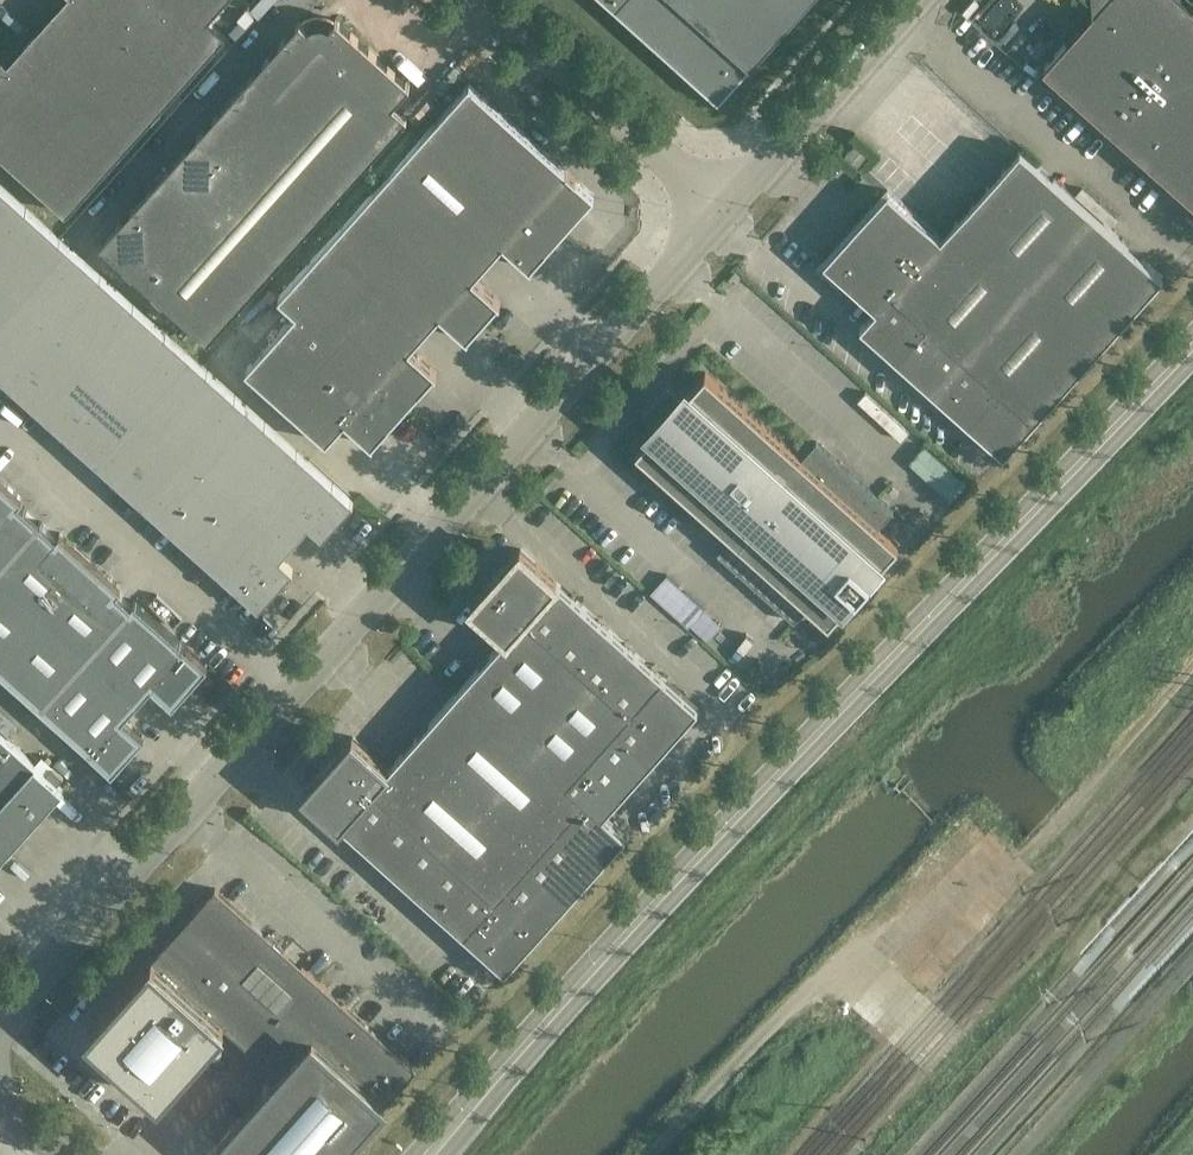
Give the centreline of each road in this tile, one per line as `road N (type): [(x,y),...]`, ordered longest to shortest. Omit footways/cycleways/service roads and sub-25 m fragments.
road 1 (secondary): [(429,1154),(533,1034),(1192,342)]
road 2 (unclassified): [(0,1022),(727,200)]
road 3 (track): [(1192,670),(1025,853),(880,934),(851,974)]
road 4 (unclassified): [(727,200),(497,0)]
road 5 (unclassified): [(727,200),(906,0)]

